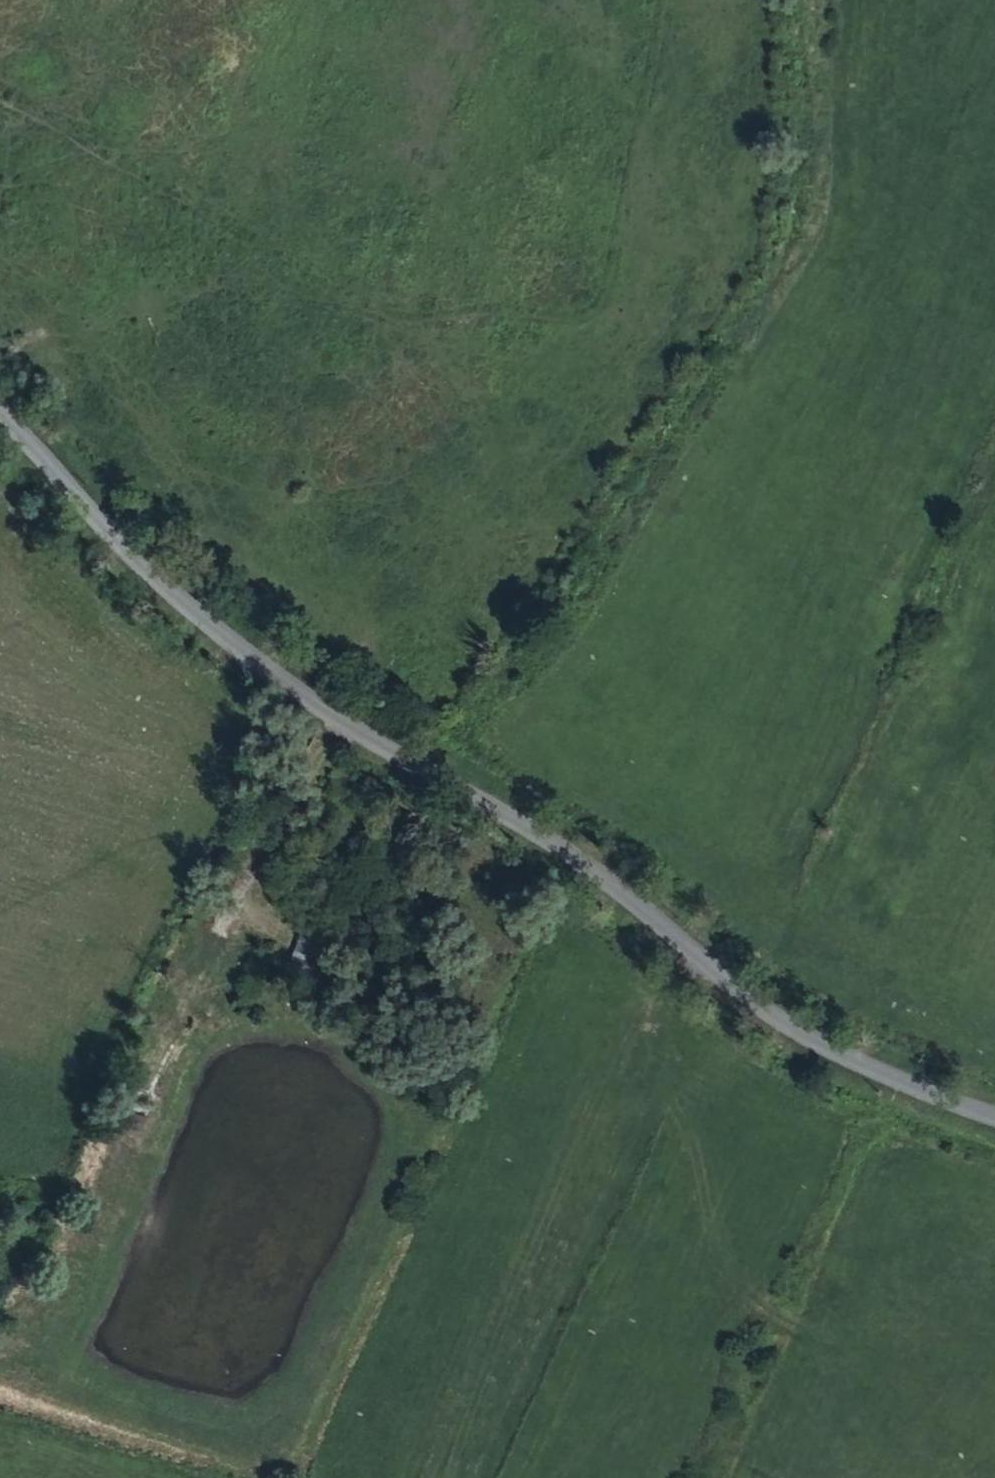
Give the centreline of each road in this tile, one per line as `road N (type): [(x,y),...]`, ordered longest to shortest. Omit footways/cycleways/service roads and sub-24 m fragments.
road 1 (unclassified): [(994,1124),(896,1090),(718,982),(287,692),(147,586),(0,431)]

